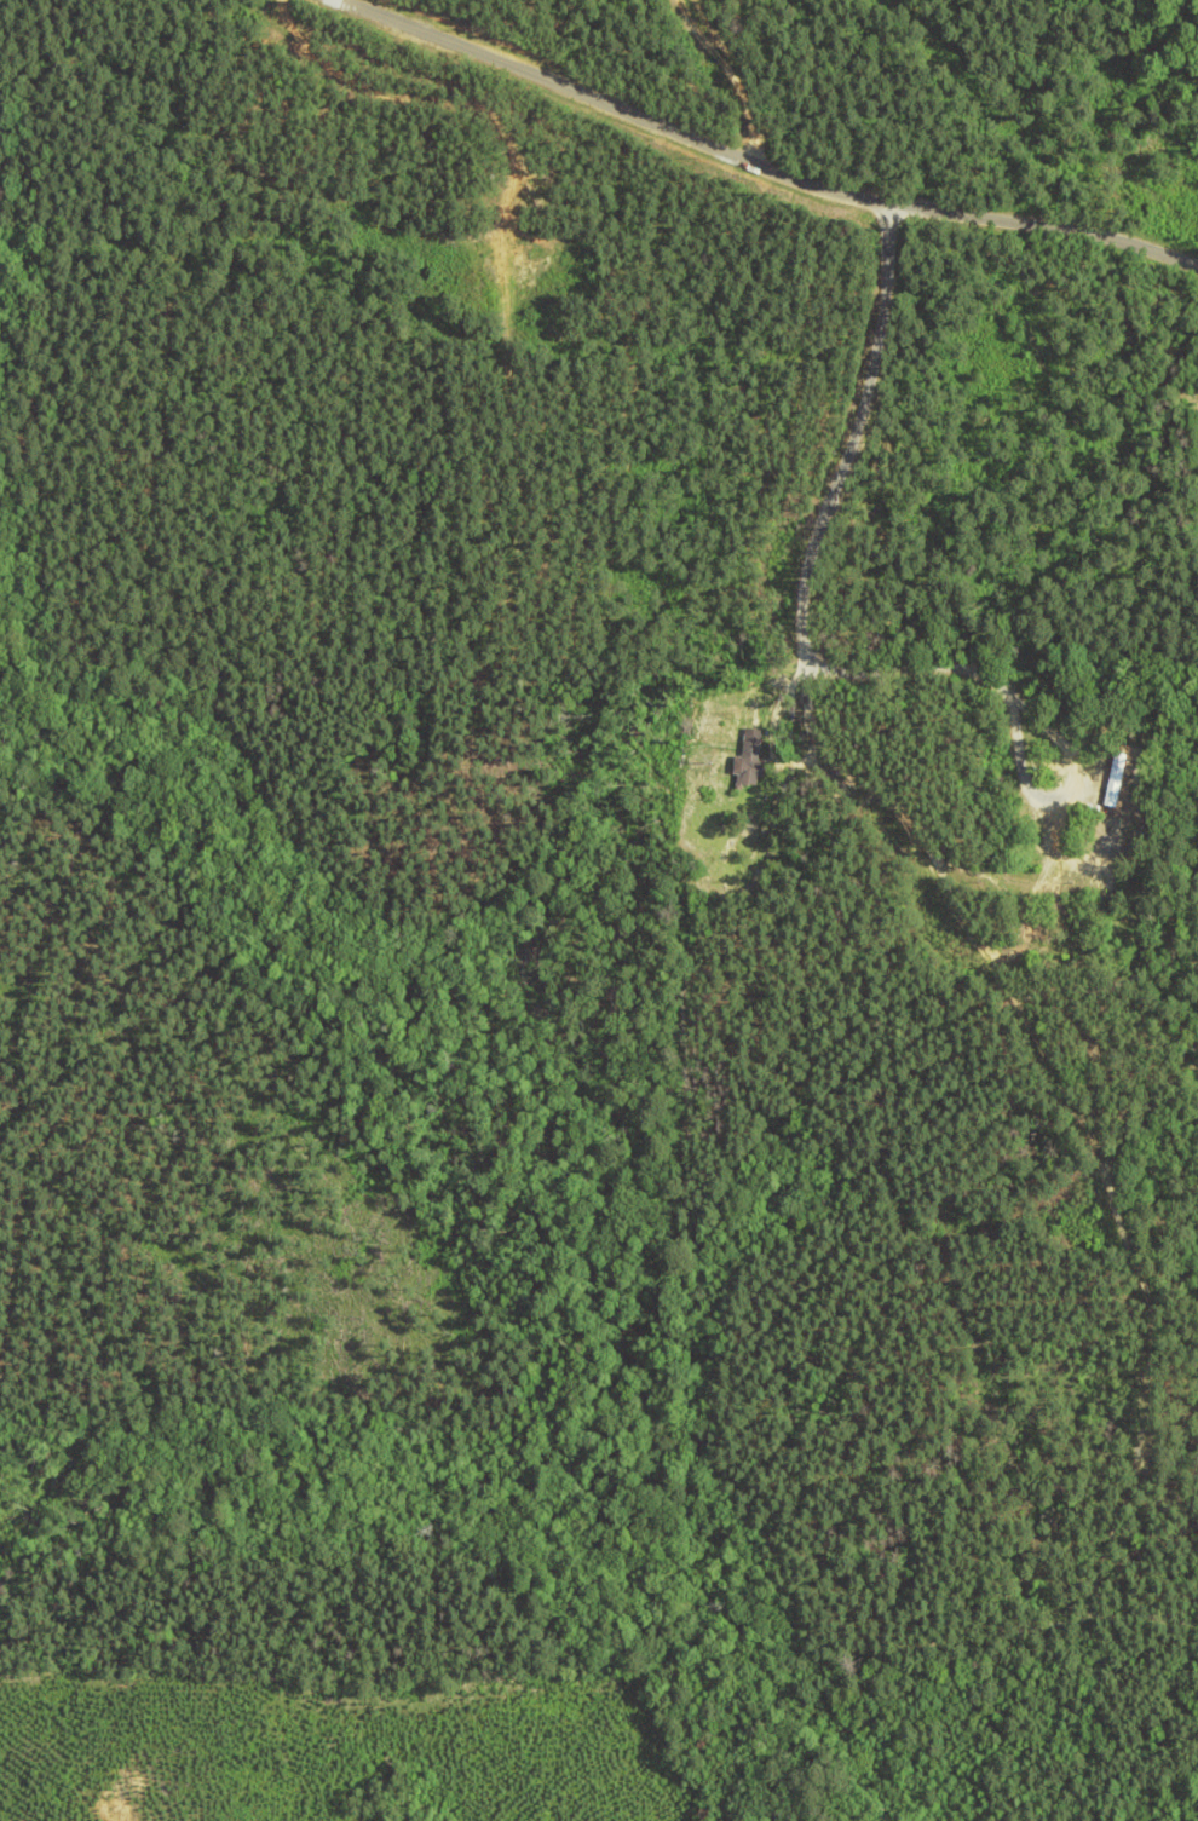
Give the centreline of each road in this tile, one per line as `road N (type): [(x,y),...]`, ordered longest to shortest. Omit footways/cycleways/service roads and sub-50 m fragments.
road 1 (residential): [(1197,227),(658,98),(375,0)]

